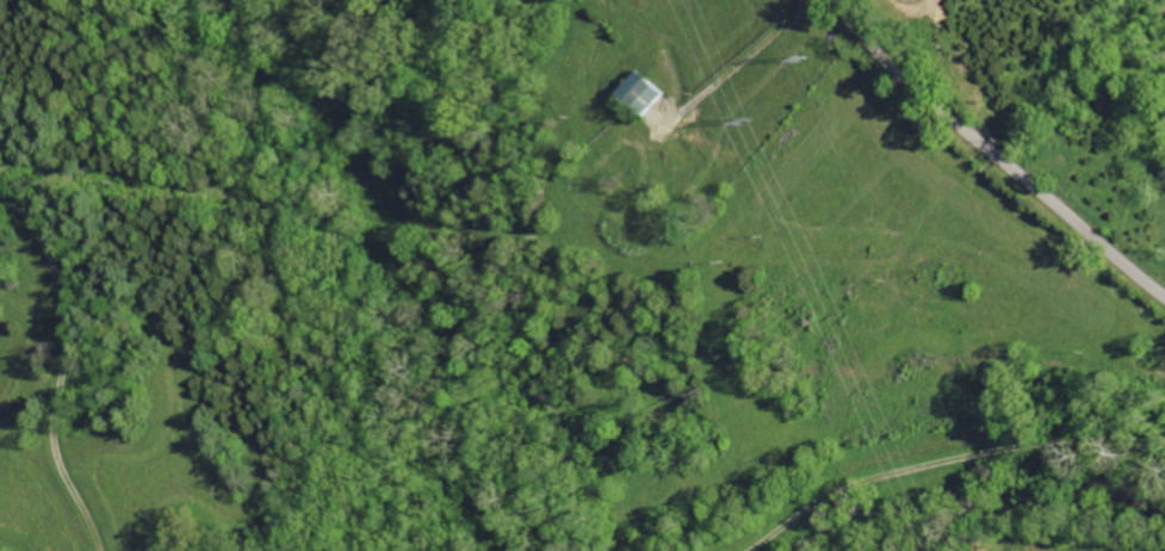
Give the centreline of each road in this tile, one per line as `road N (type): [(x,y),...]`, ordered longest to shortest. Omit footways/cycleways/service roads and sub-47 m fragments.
road 1 (residential): [(1164,297),(911,83),(841,0)]

